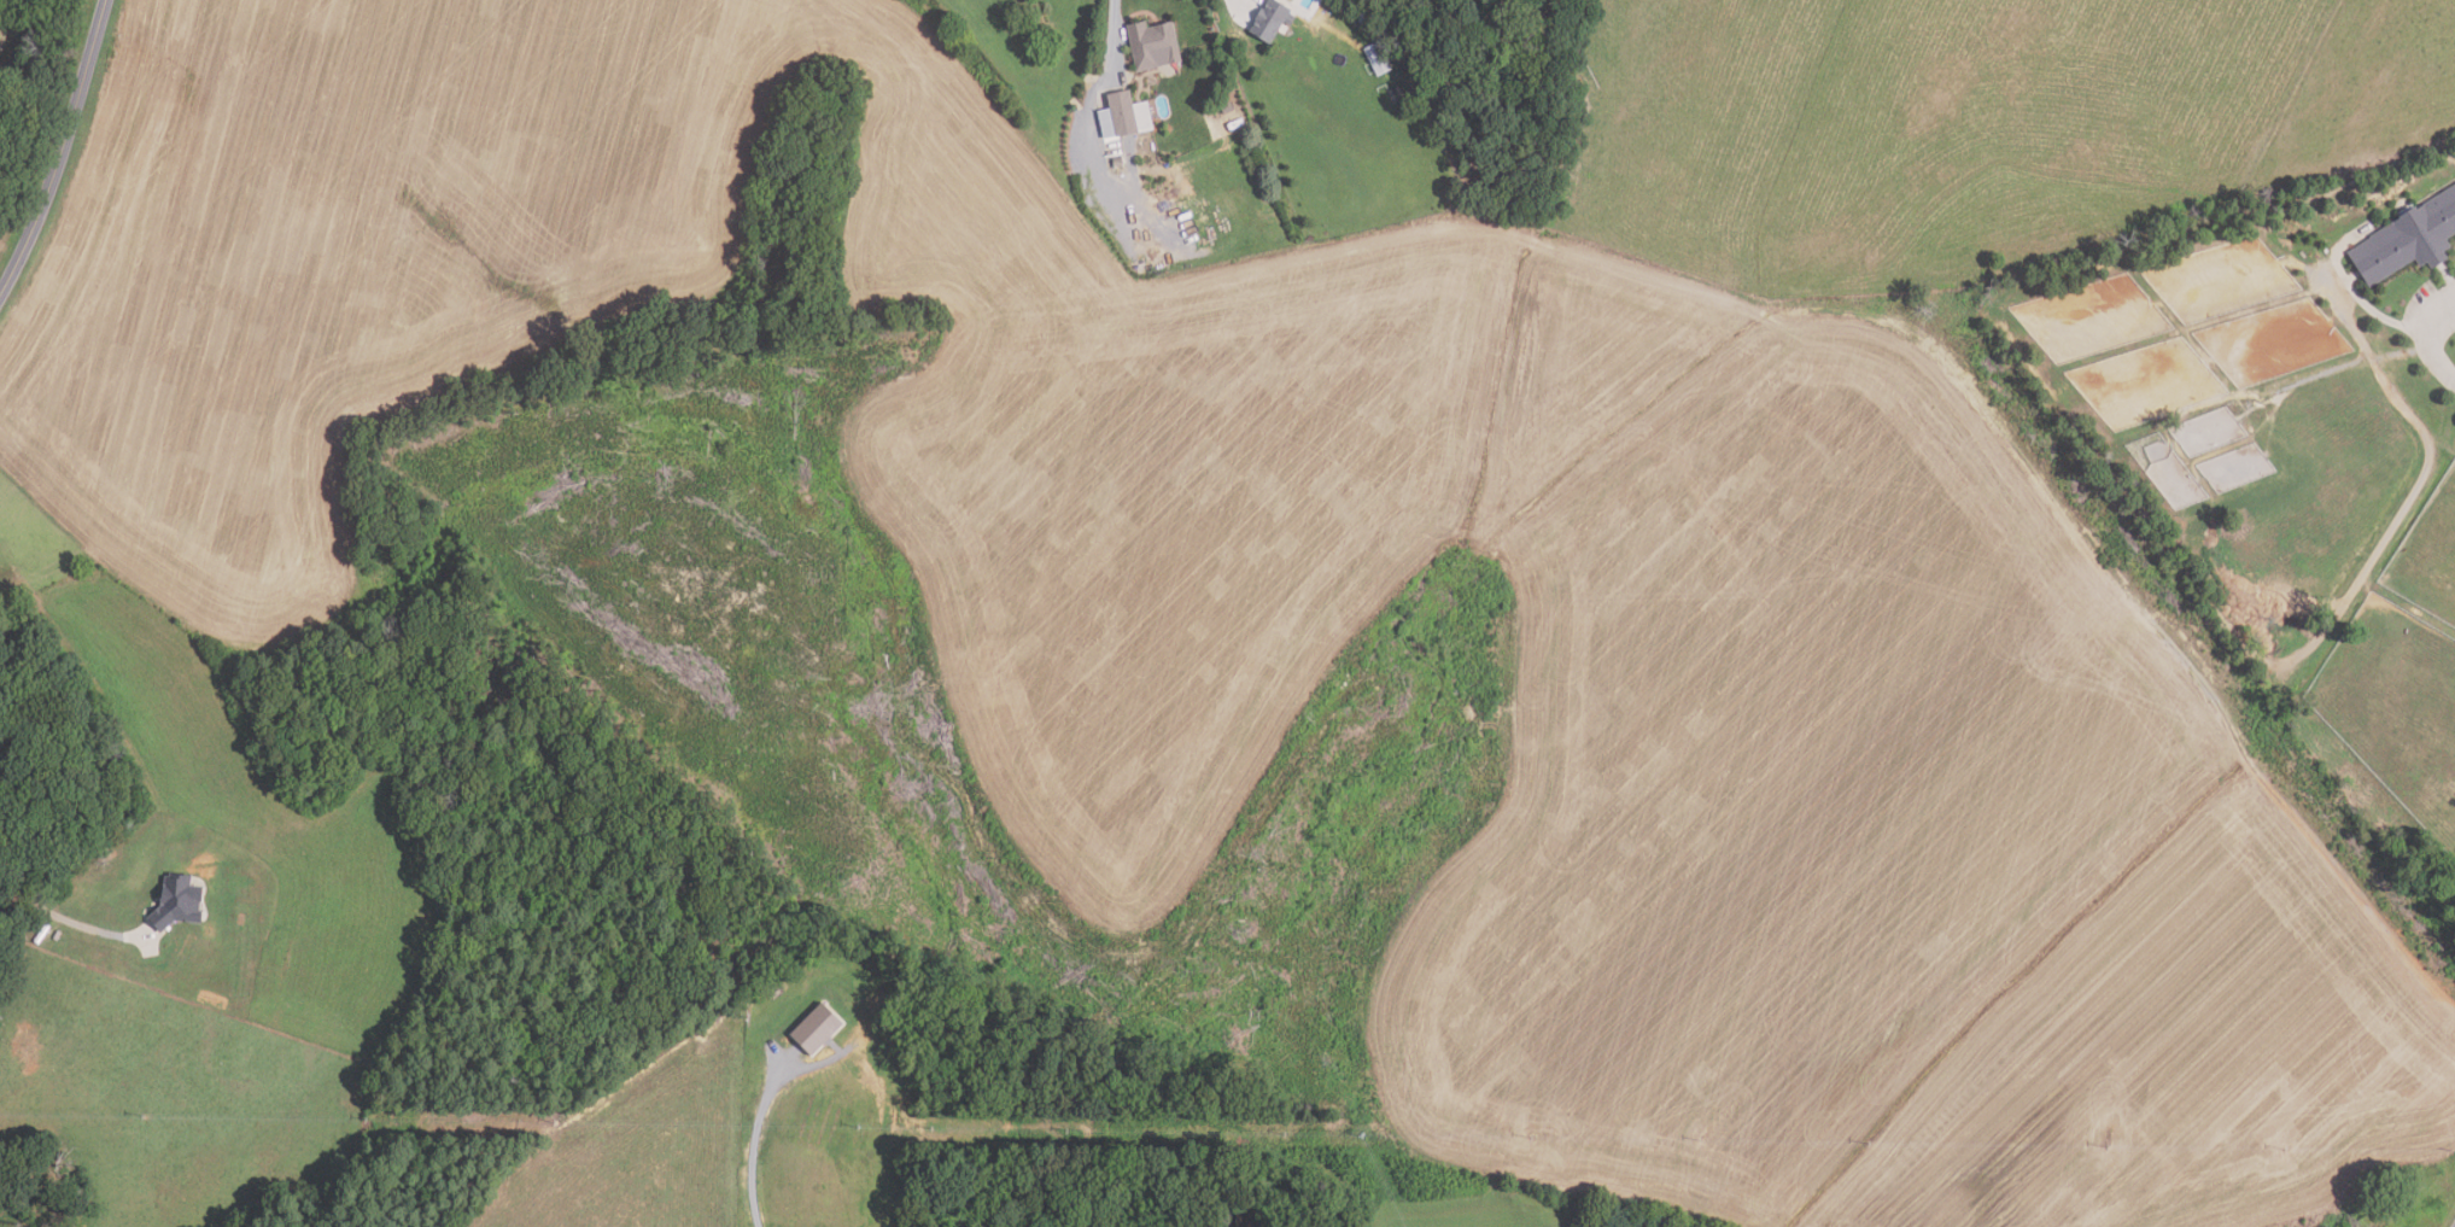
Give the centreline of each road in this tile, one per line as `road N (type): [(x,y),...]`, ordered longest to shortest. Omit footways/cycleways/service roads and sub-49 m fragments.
road 1 (residential): [(0,296),(60,158),(108,0)]

